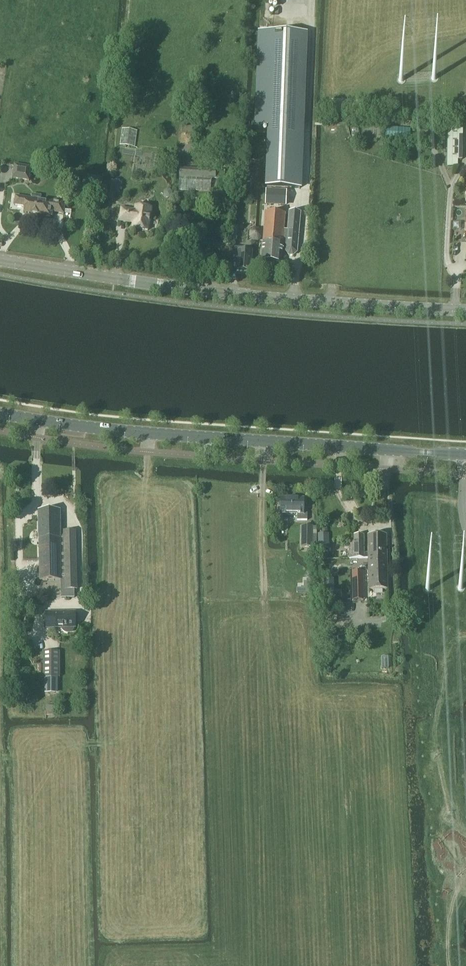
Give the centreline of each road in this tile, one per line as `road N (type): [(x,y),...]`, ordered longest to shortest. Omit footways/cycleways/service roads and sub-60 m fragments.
road 1 (tertiary): [(465,309),(196,291),(0,260)]
road 2 (tertiary): [(0,414),(225,440),(463,455)]

